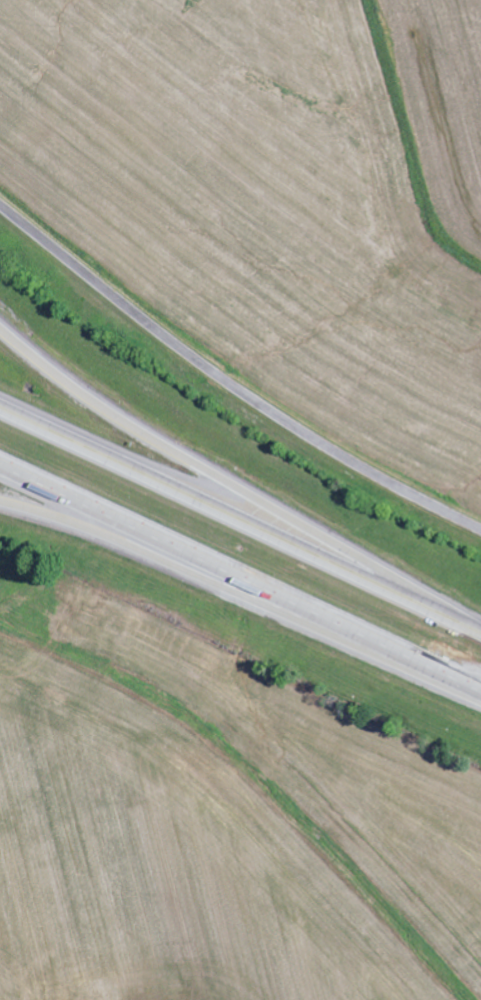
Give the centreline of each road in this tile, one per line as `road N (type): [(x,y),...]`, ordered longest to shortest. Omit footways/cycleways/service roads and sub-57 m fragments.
road 1 (residential): [(0,205),(234,387),(480,530)]
road 2 (motorway): [(449,619),(148,438),(0,328)]
road 3 (motorway): [(480,634),(0,407)]
road 4 (motorway): [(0,467),(480,693)]
road 5 (motorway): [(0,503),(86,530),(466,686)]

